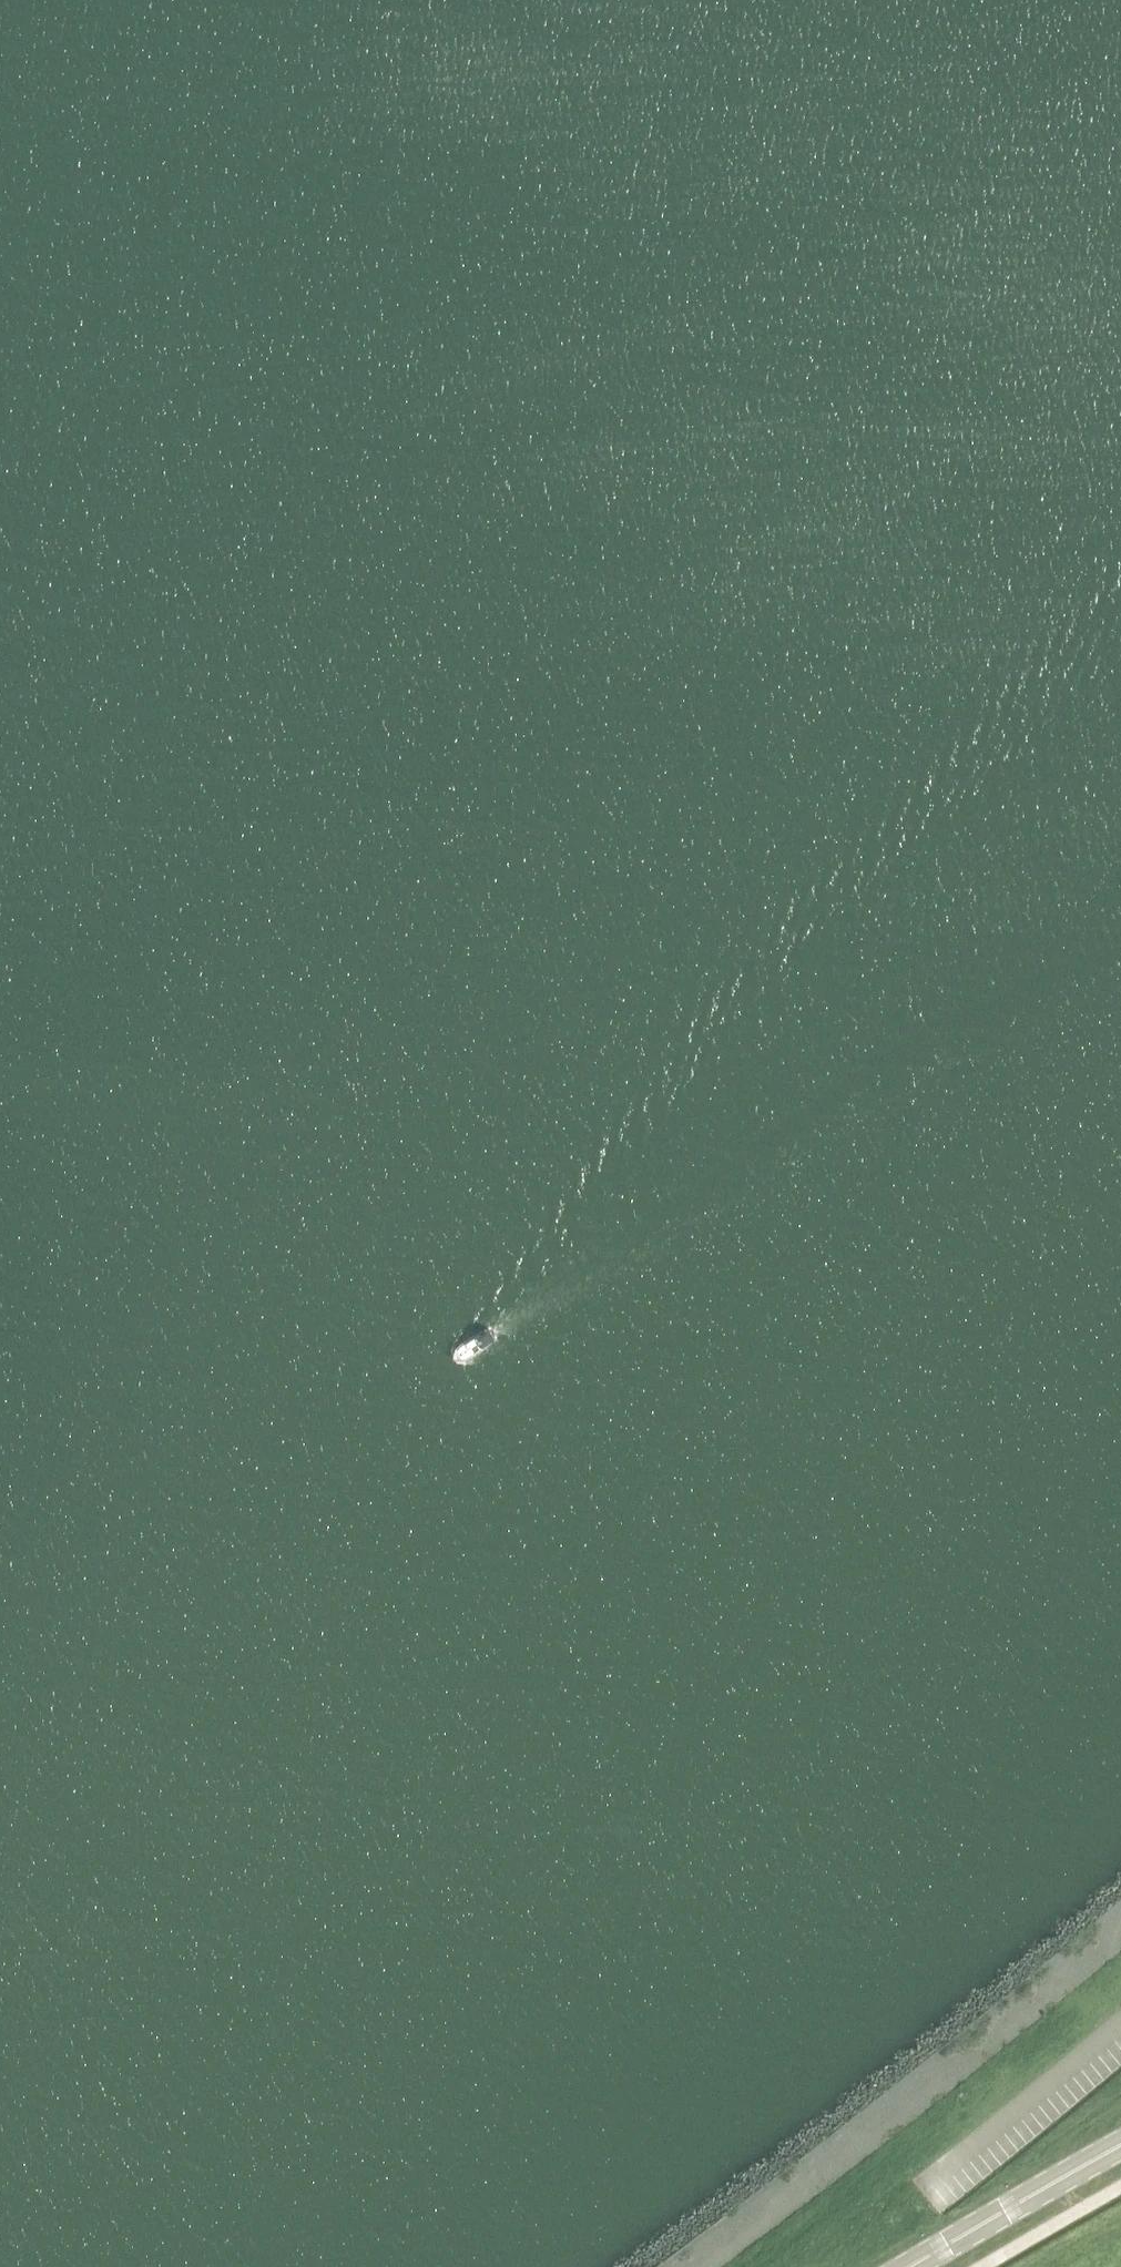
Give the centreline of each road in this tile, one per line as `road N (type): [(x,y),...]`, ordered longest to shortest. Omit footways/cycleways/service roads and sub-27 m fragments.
road 1 (secondary): [(922,2266),(1120,2149)]

